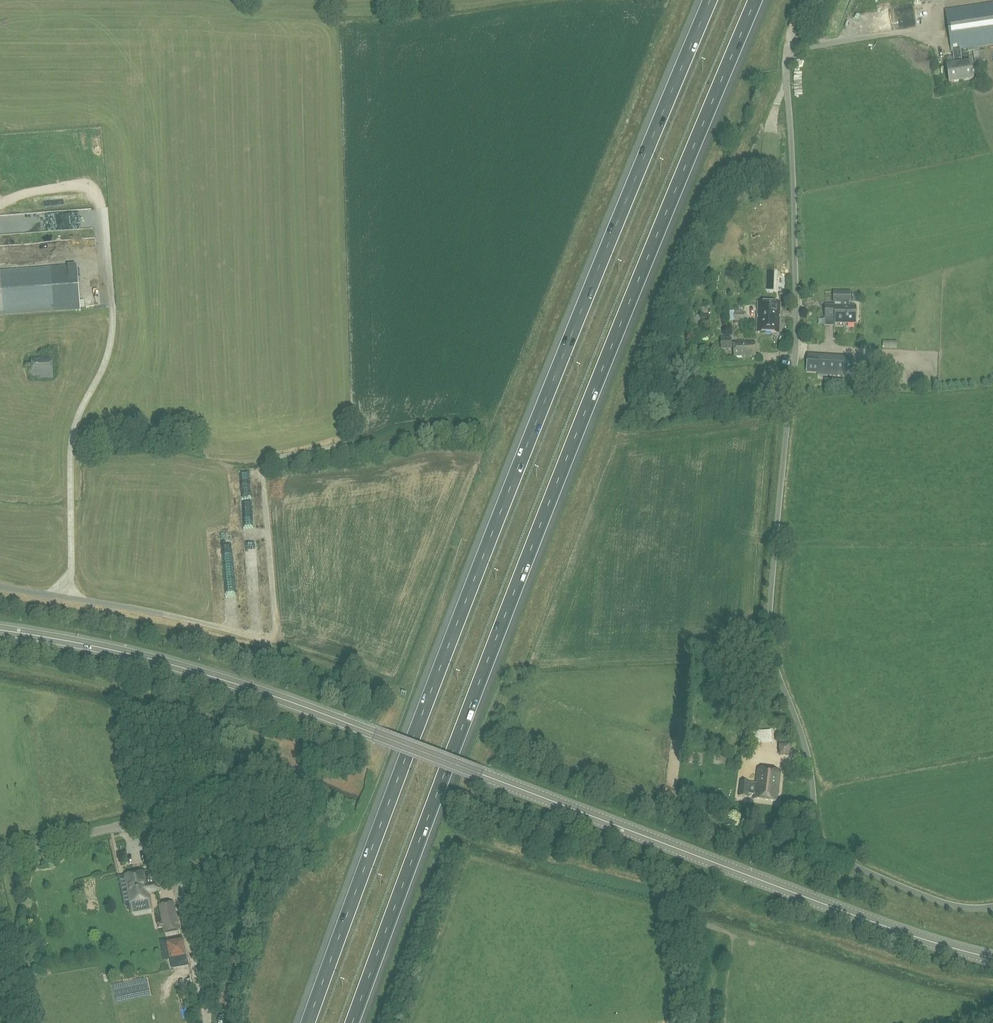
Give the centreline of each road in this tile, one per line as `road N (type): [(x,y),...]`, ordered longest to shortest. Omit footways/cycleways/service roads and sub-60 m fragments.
road 1 (motorway): [(353,1022),(555,489),(757,0)]
road 2 (motorway): [(710,0),(526,444),(307,1022)]
road 3 (tertiary): [(992,958),(862,917),(241,685),(0,629)]
road 4 (unclassified): [(992,907),(947,904),(823,848),(804,746),(772,658),(770,597),(796,335),(785,62),(803,0)]
road 5 (unclassified): [(207,1022),(159,825),(142,821),(0,854)]
road 6 (track): [(67,596),(72,436),(111,345),(113,308)]
road 7 (track): [(260,638),(272,637),(275,628),(266,462),(352,443)]
road 8 (unclassified): [(0,585),(260,638)]

